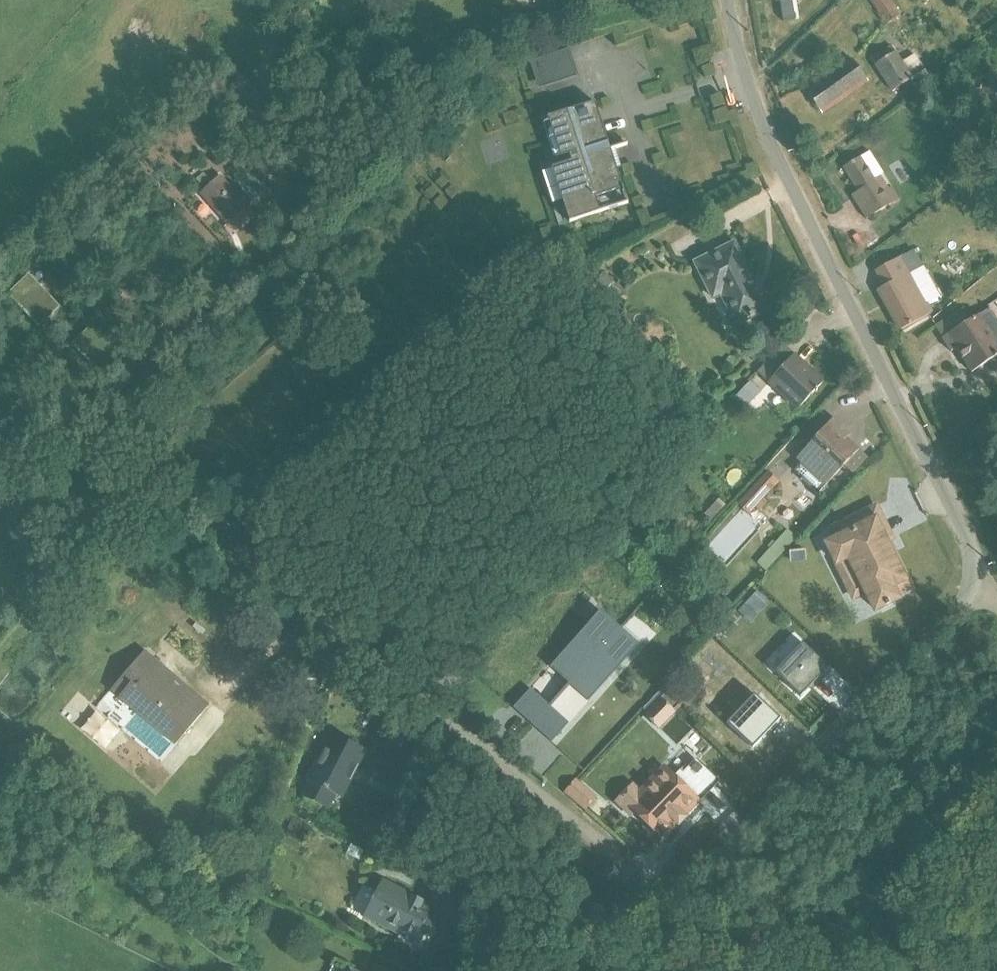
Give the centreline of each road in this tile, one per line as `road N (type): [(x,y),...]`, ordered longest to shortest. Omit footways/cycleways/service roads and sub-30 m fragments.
road 1 (residential): [(658,894),(789,785),(961,601),(970,563),(955,518),(801,218),(748,96),(724,0)]
road 2 (residential): [(658,894),(238,541)]

